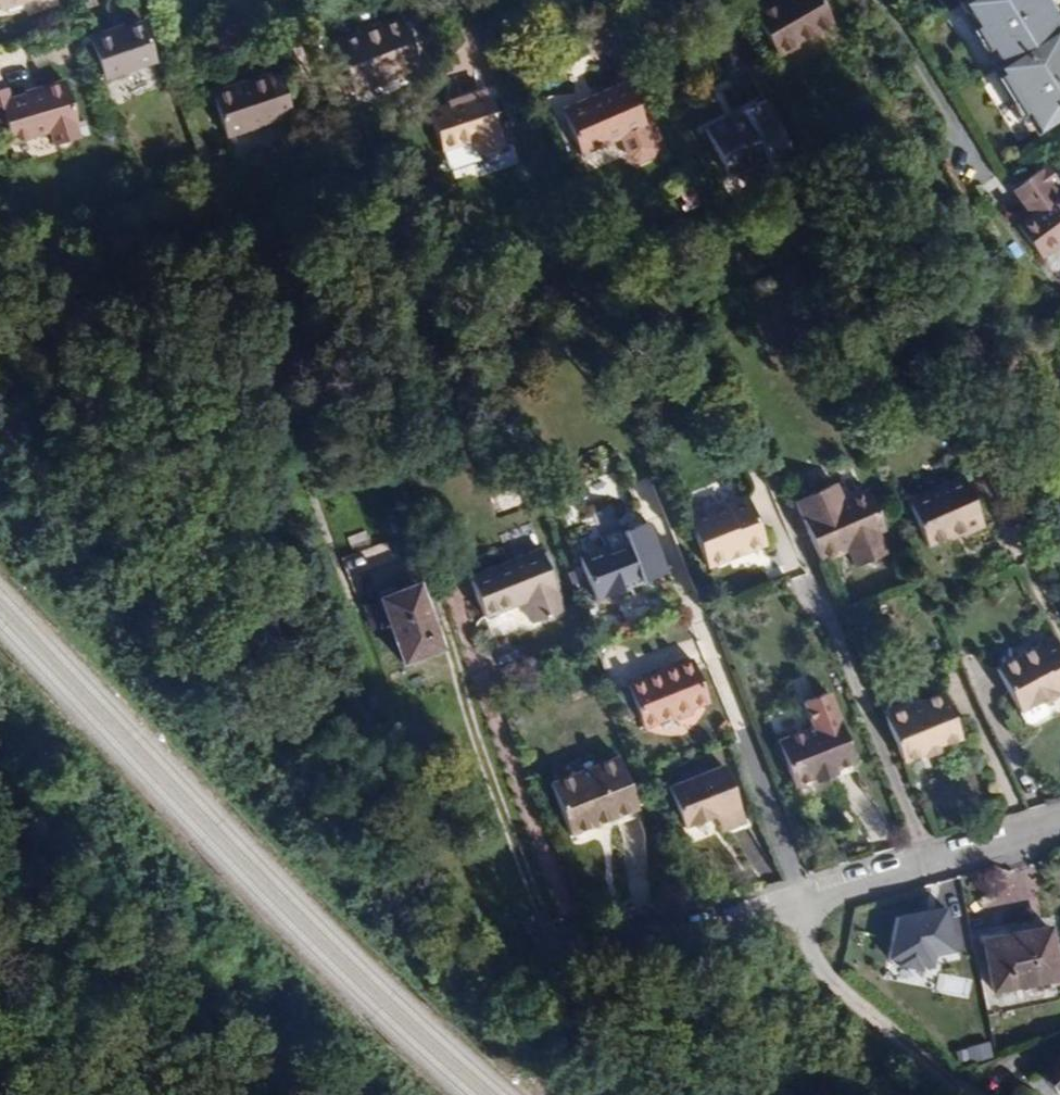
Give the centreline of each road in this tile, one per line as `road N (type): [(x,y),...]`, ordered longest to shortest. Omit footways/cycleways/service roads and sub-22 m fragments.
road 1 (residential): [(589,957),(759,915),(1059,824)]

